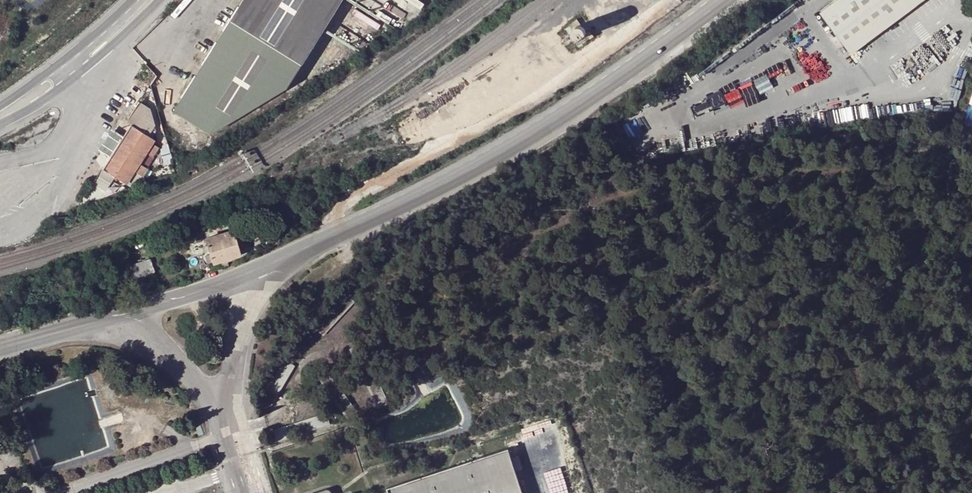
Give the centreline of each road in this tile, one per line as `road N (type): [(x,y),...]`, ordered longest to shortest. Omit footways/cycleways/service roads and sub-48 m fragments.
road 1 (tertiary): [(724,0),(538,134),(283,260),(0,348)]
road 2 (secondary): [(154,0),(115,47),(0,121)]

